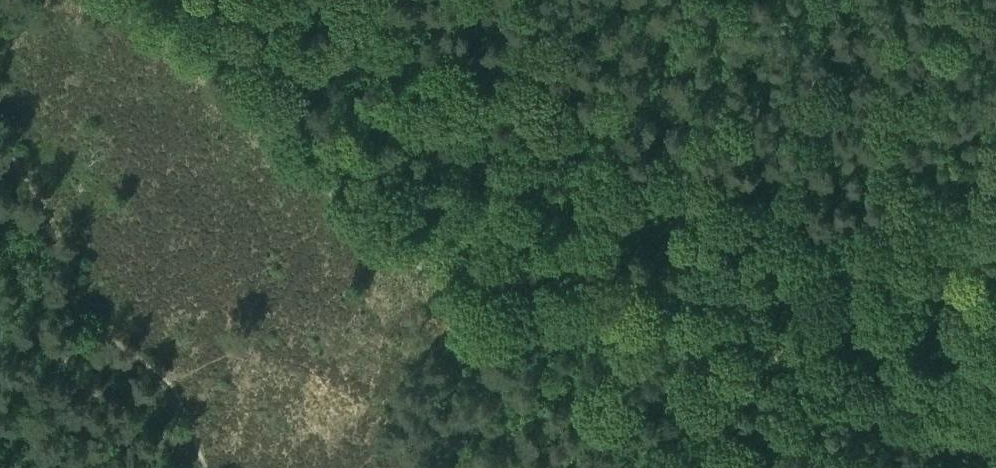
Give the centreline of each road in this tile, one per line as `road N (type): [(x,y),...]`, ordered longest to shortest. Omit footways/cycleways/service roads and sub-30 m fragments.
road 1 (track): [(112,0),(653,467)]
road 2 (track): [(995,319),(889,266),(829,216),(626,125),(395,0)]

